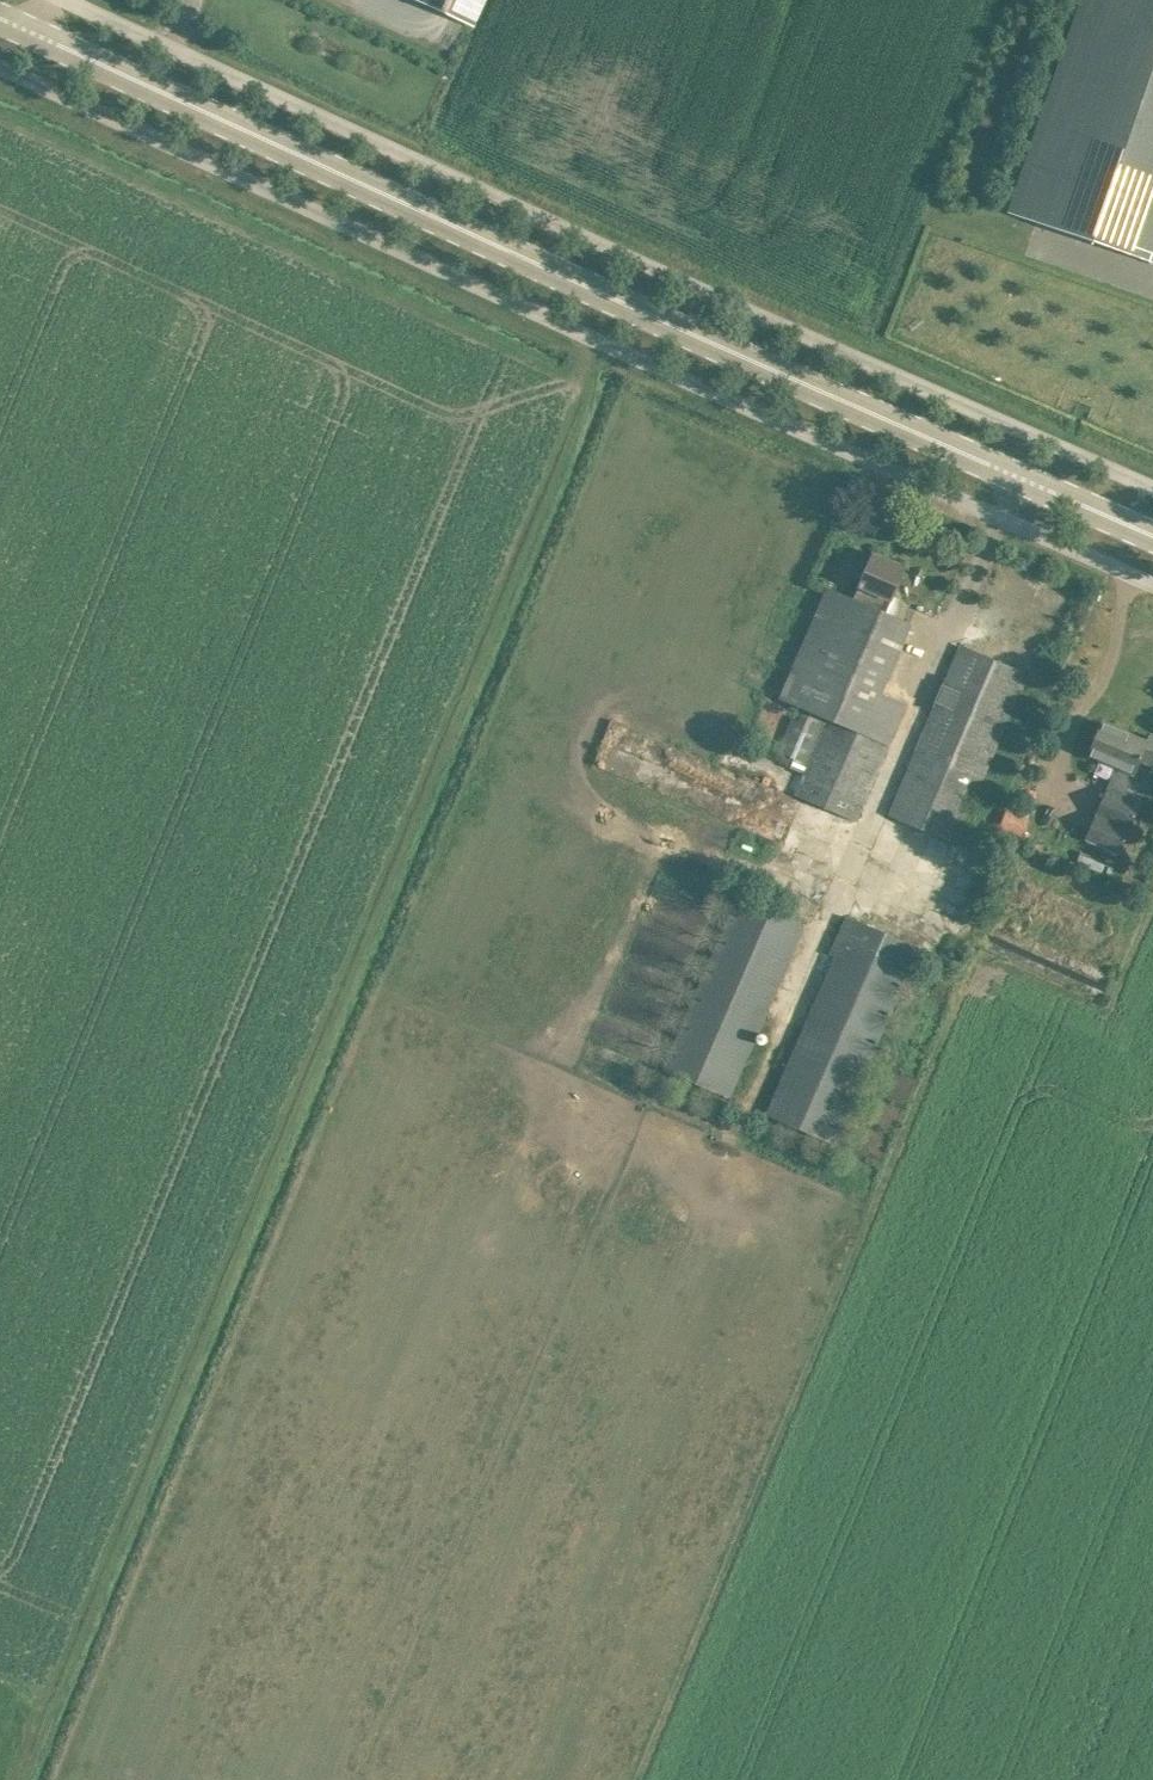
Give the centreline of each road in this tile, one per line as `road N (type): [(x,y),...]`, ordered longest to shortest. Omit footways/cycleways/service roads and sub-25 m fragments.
road 1 (unclassified): [(0,73),(1152,591)]
road 2 (primary): [(1152,535),(0,20)]
road 3 (unclassified): [(1152,485),(77,0)]

